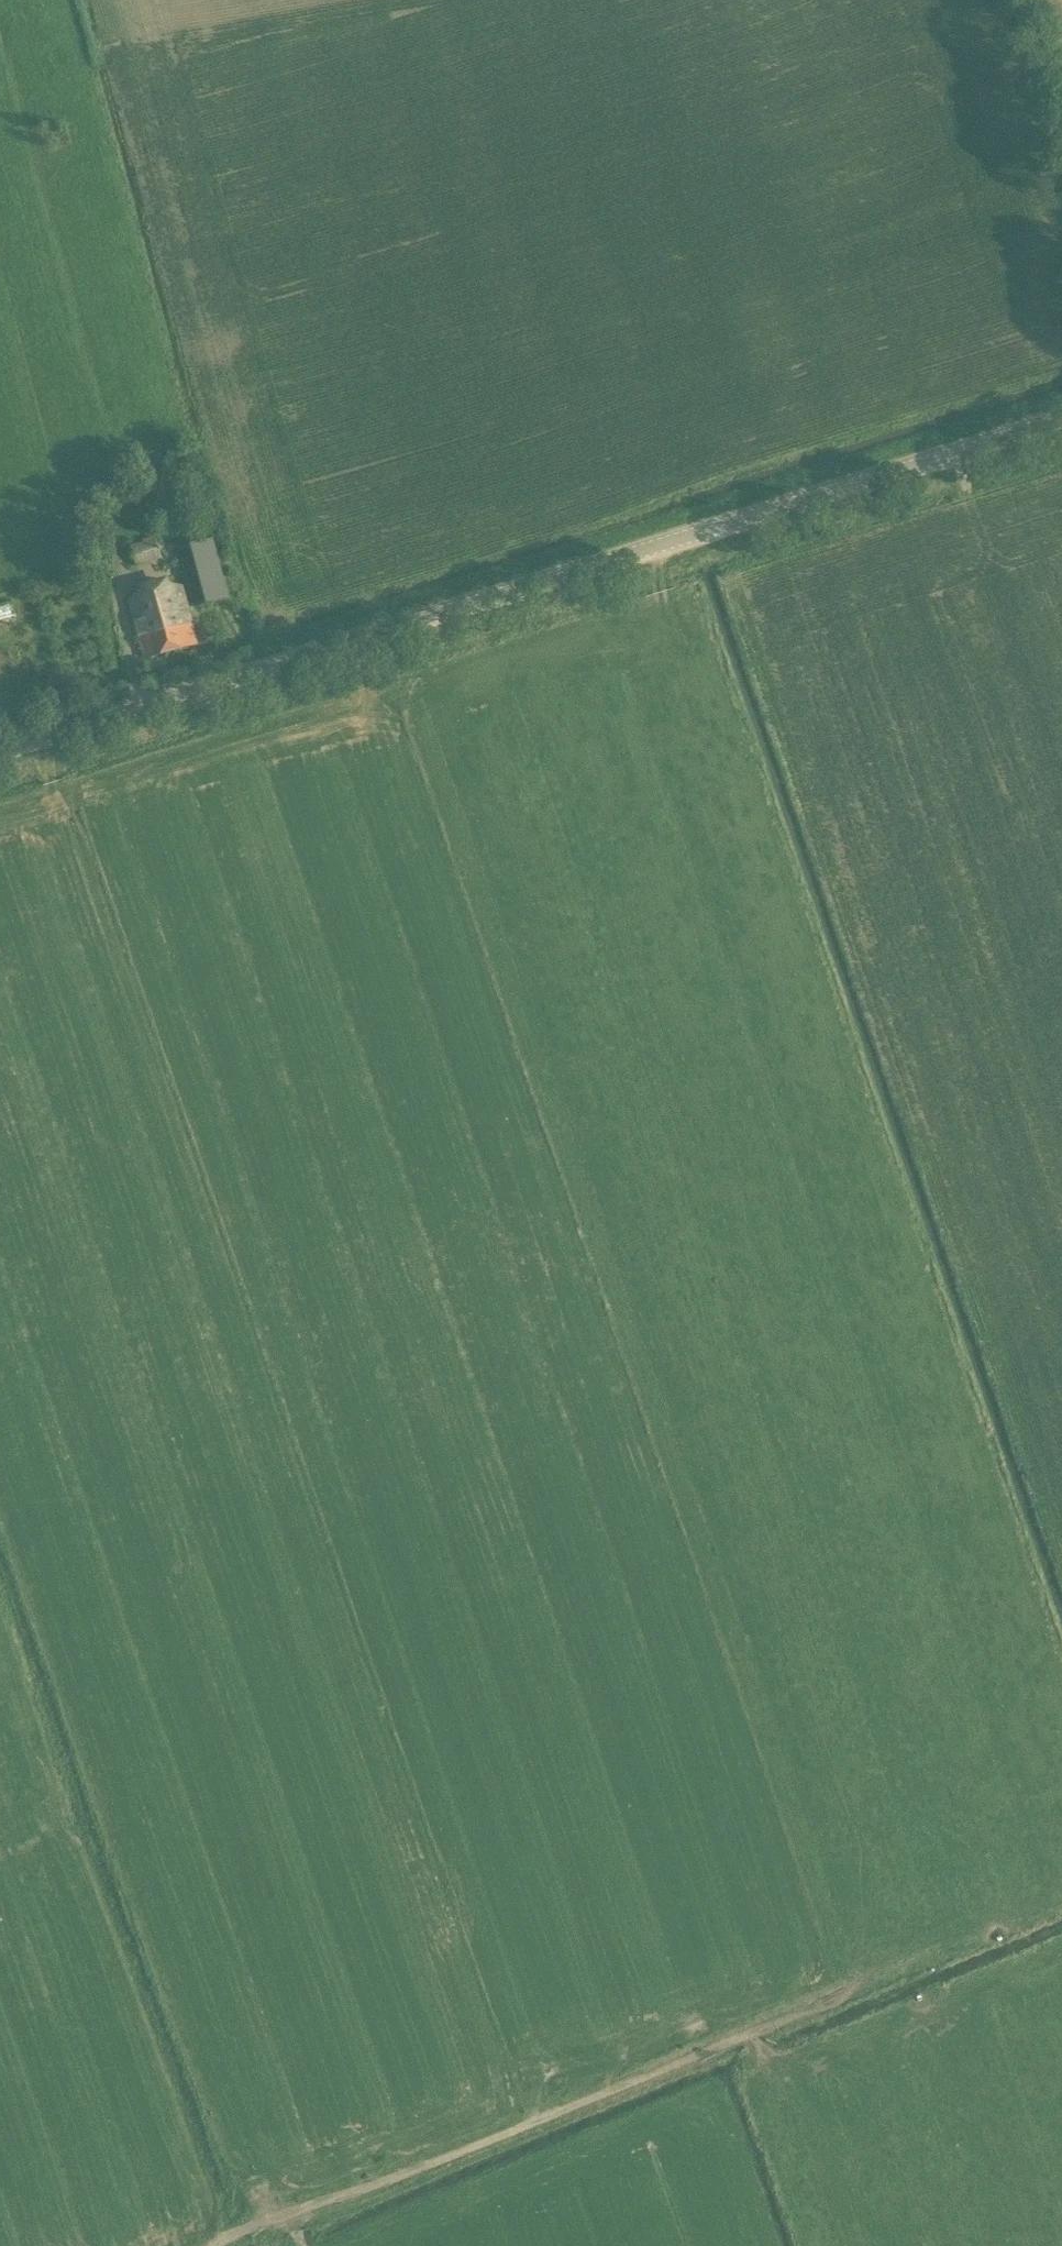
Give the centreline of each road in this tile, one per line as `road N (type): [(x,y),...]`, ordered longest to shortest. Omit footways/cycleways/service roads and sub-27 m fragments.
road 1 (unclassified): [(1061,419),(0,750)]

